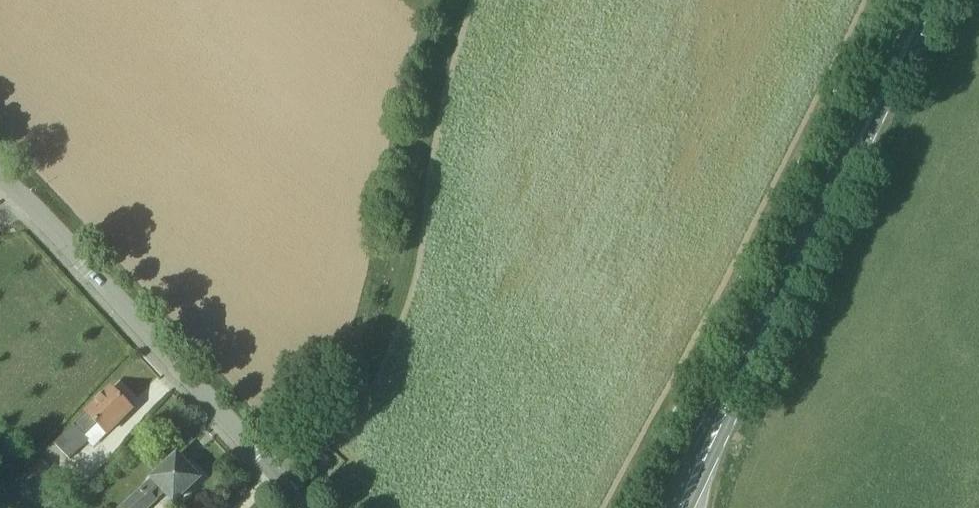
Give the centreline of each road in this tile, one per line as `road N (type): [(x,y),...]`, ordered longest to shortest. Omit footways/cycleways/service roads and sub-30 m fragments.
road 1 (primary): [(677,507),(927,0)]
road 2 (tertiary): [(312,507),(0,165)]

